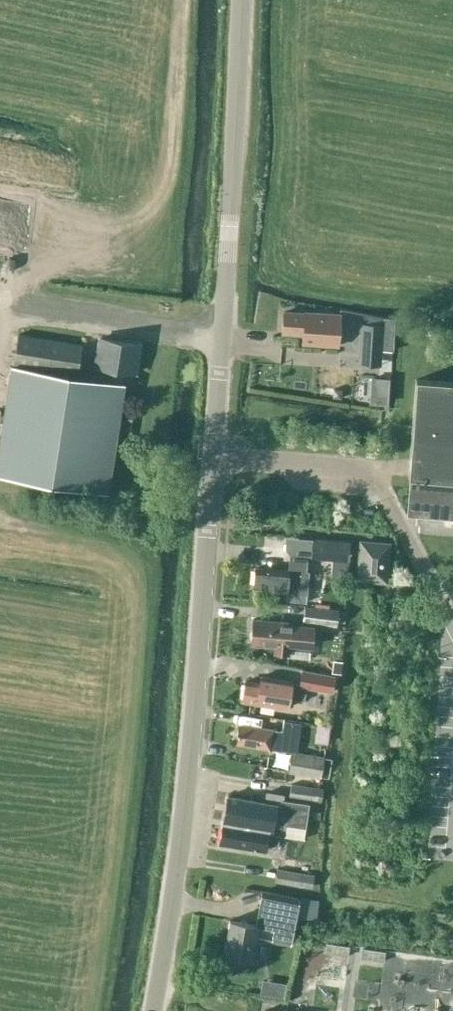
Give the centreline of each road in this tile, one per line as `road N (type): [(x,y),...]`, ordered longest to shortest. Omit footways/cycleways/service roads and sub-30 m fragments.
road 1 (tertiary): [(153,1010),(188,804),(240,0)]

